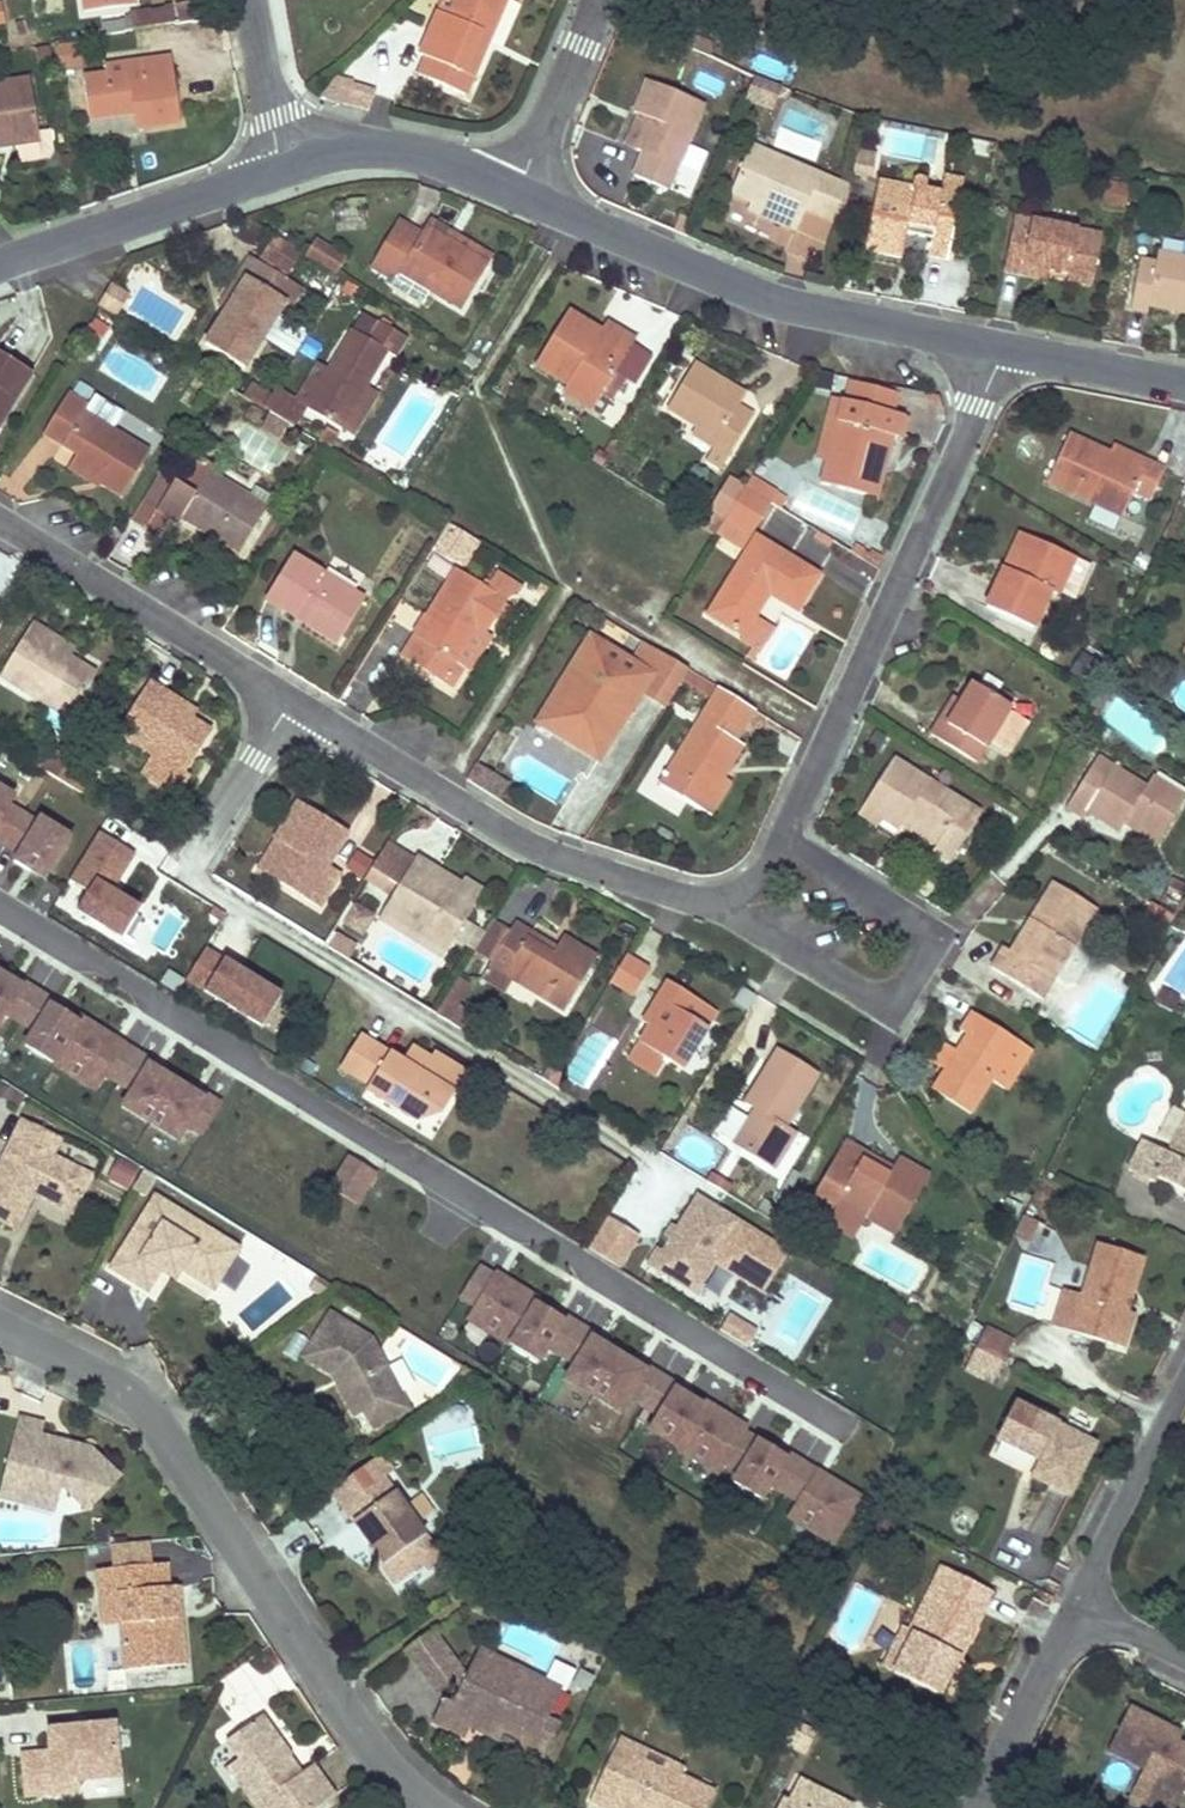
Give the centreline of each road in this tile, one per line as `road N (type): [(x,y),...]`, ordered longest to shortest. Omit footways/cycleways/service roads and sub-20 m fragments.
road 1 (residential): [(0,906),(848,1427)]
road 2 (residential): [(0,1325),(121,1383),(150,1412),(418,1794),(445,1807)]
road 3 (residential): [(998,349),(787,835)]
road 4 (residential): [(521,194),(756,296),(998,349)]
road 5 (residential): [(740,917),(554,857),(291,702)]
road 6 (residential): [(740,917),(867,994),(891,998),(934,944),(922,920),(787,835)]
road 7 (residential): [(291,702),(0,524)]
road 8 (residential): [(0,267),(286,172)]
road 9 (residential): [(286,172),(385,149),(446,160),(521,194)]
road 10 (residential): [(1184,1392),(1079,1605)]
road 11 (residential): [(1079,1605),(979,1807)]
road 12 (residential): [(521,194),(602,0)]
road 13 (residential): [(291,702),(187,876)]
road 14 (residential): [(998,349),(1184,386)]
road 15 (residential): [(286,172),(254,0)]

